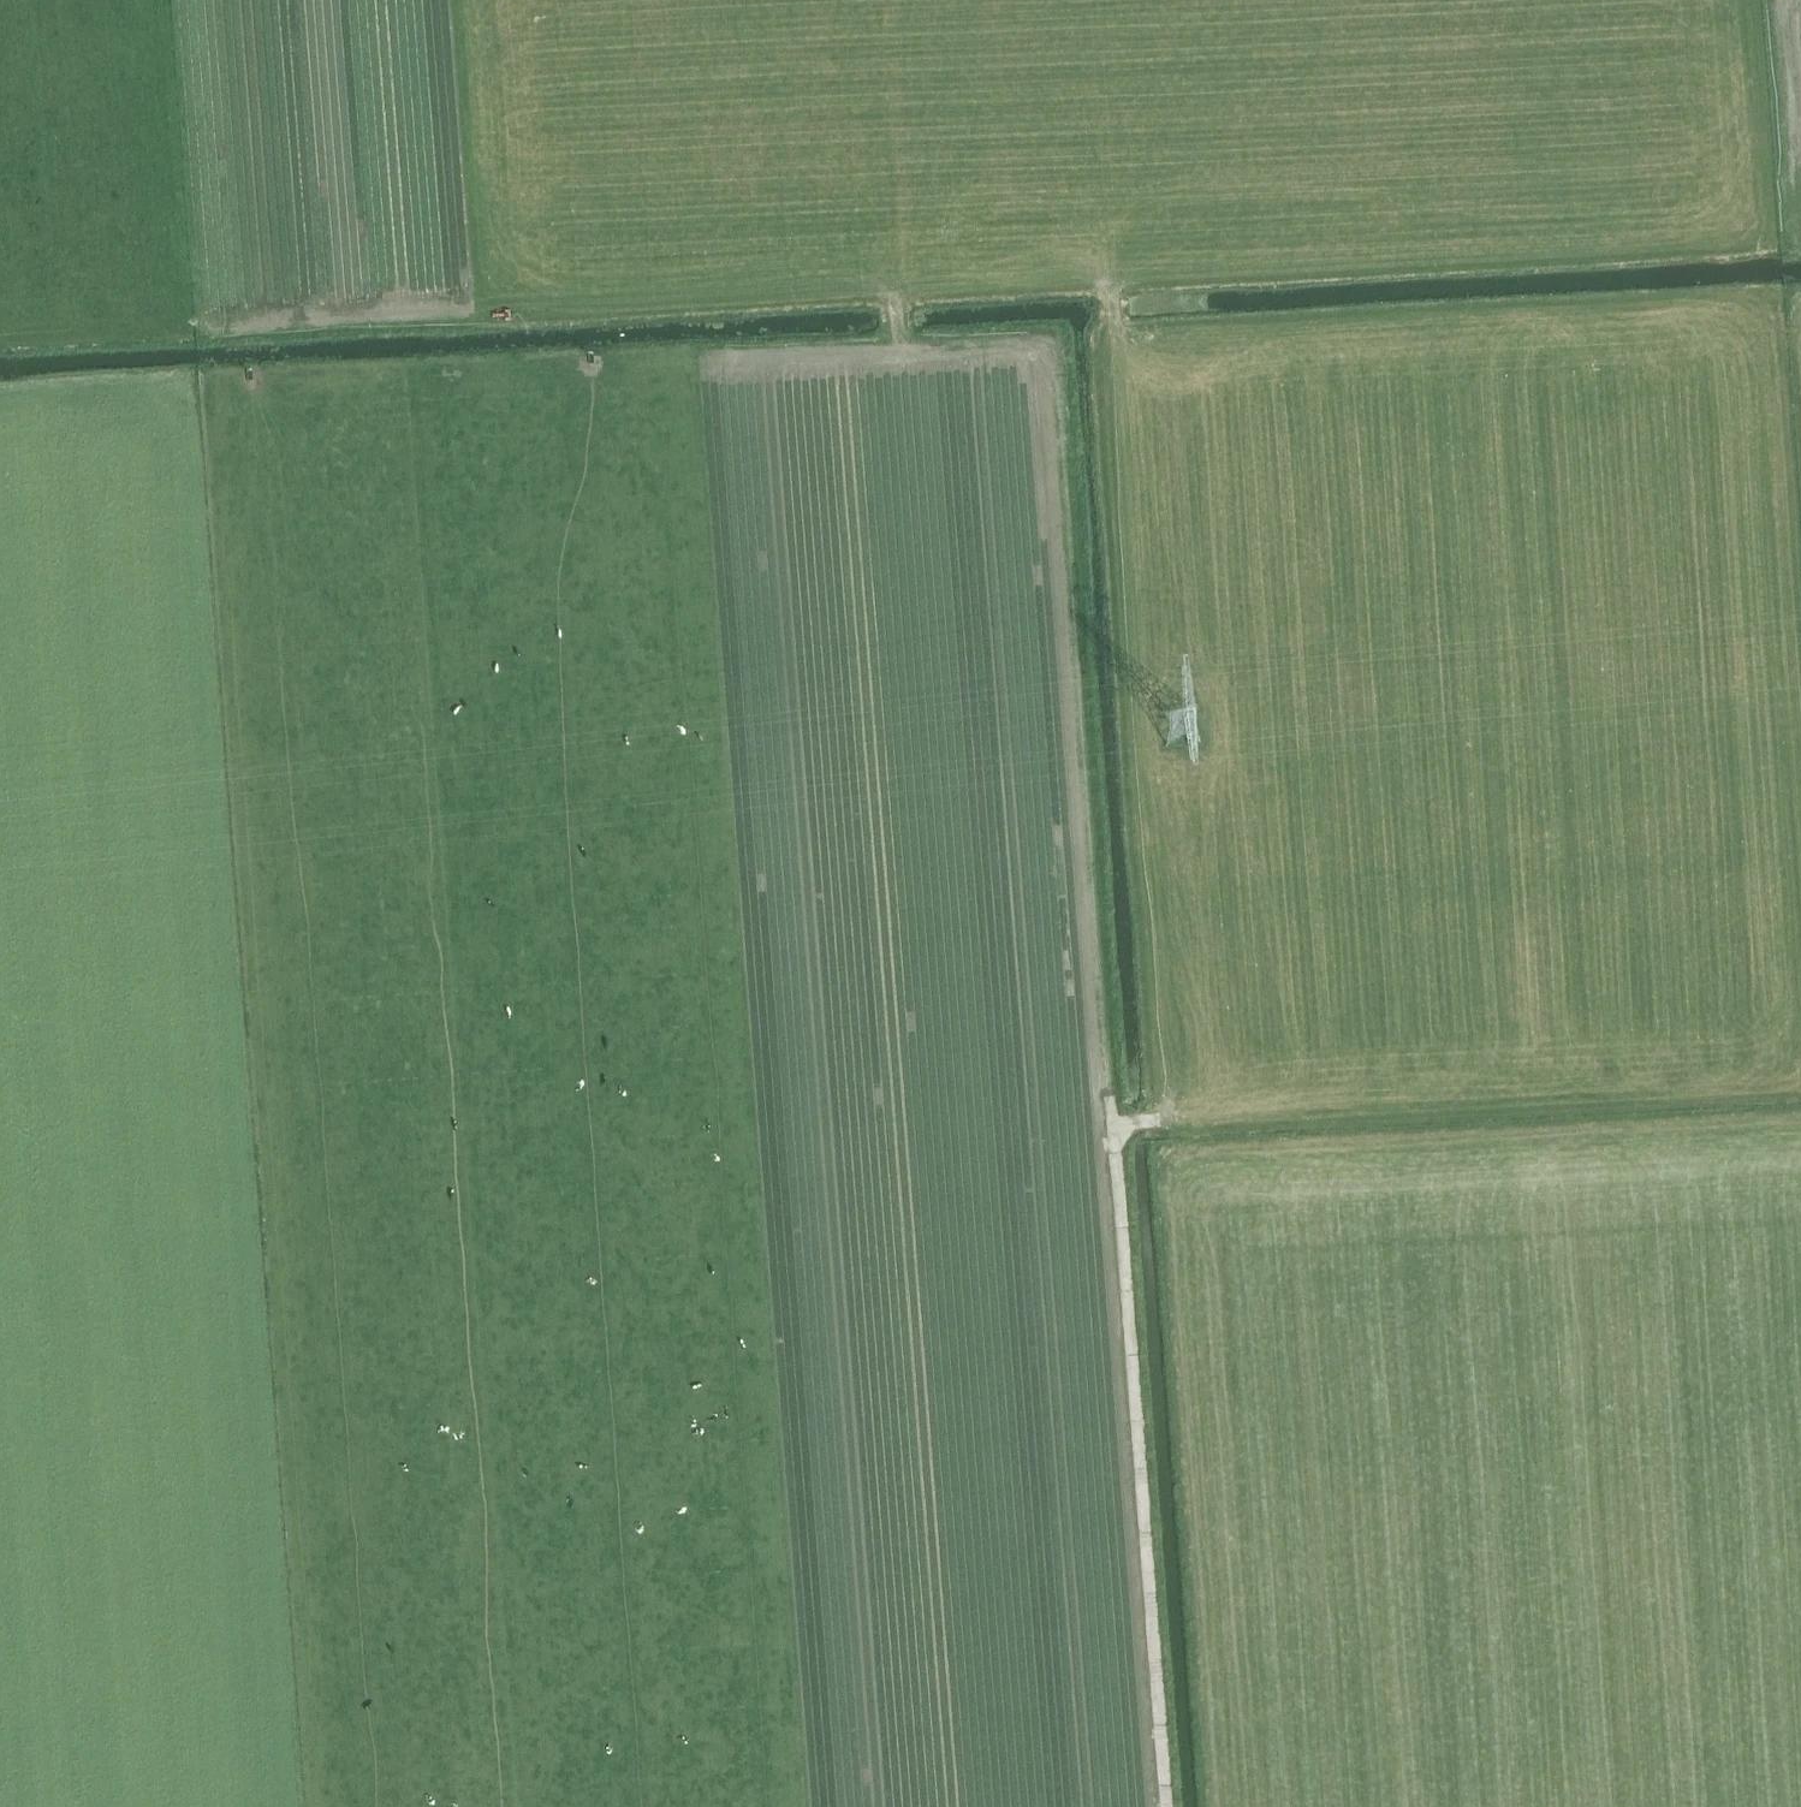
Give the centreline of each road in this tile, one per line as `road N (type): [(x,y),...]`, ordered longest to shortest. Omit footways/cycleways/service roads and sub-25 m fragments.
road 1 (track): [(1113,1098),(1116,1128),(1160,1124),(1112,281)]
road 2 (track): [(1116,1128),(1166,1806)]

